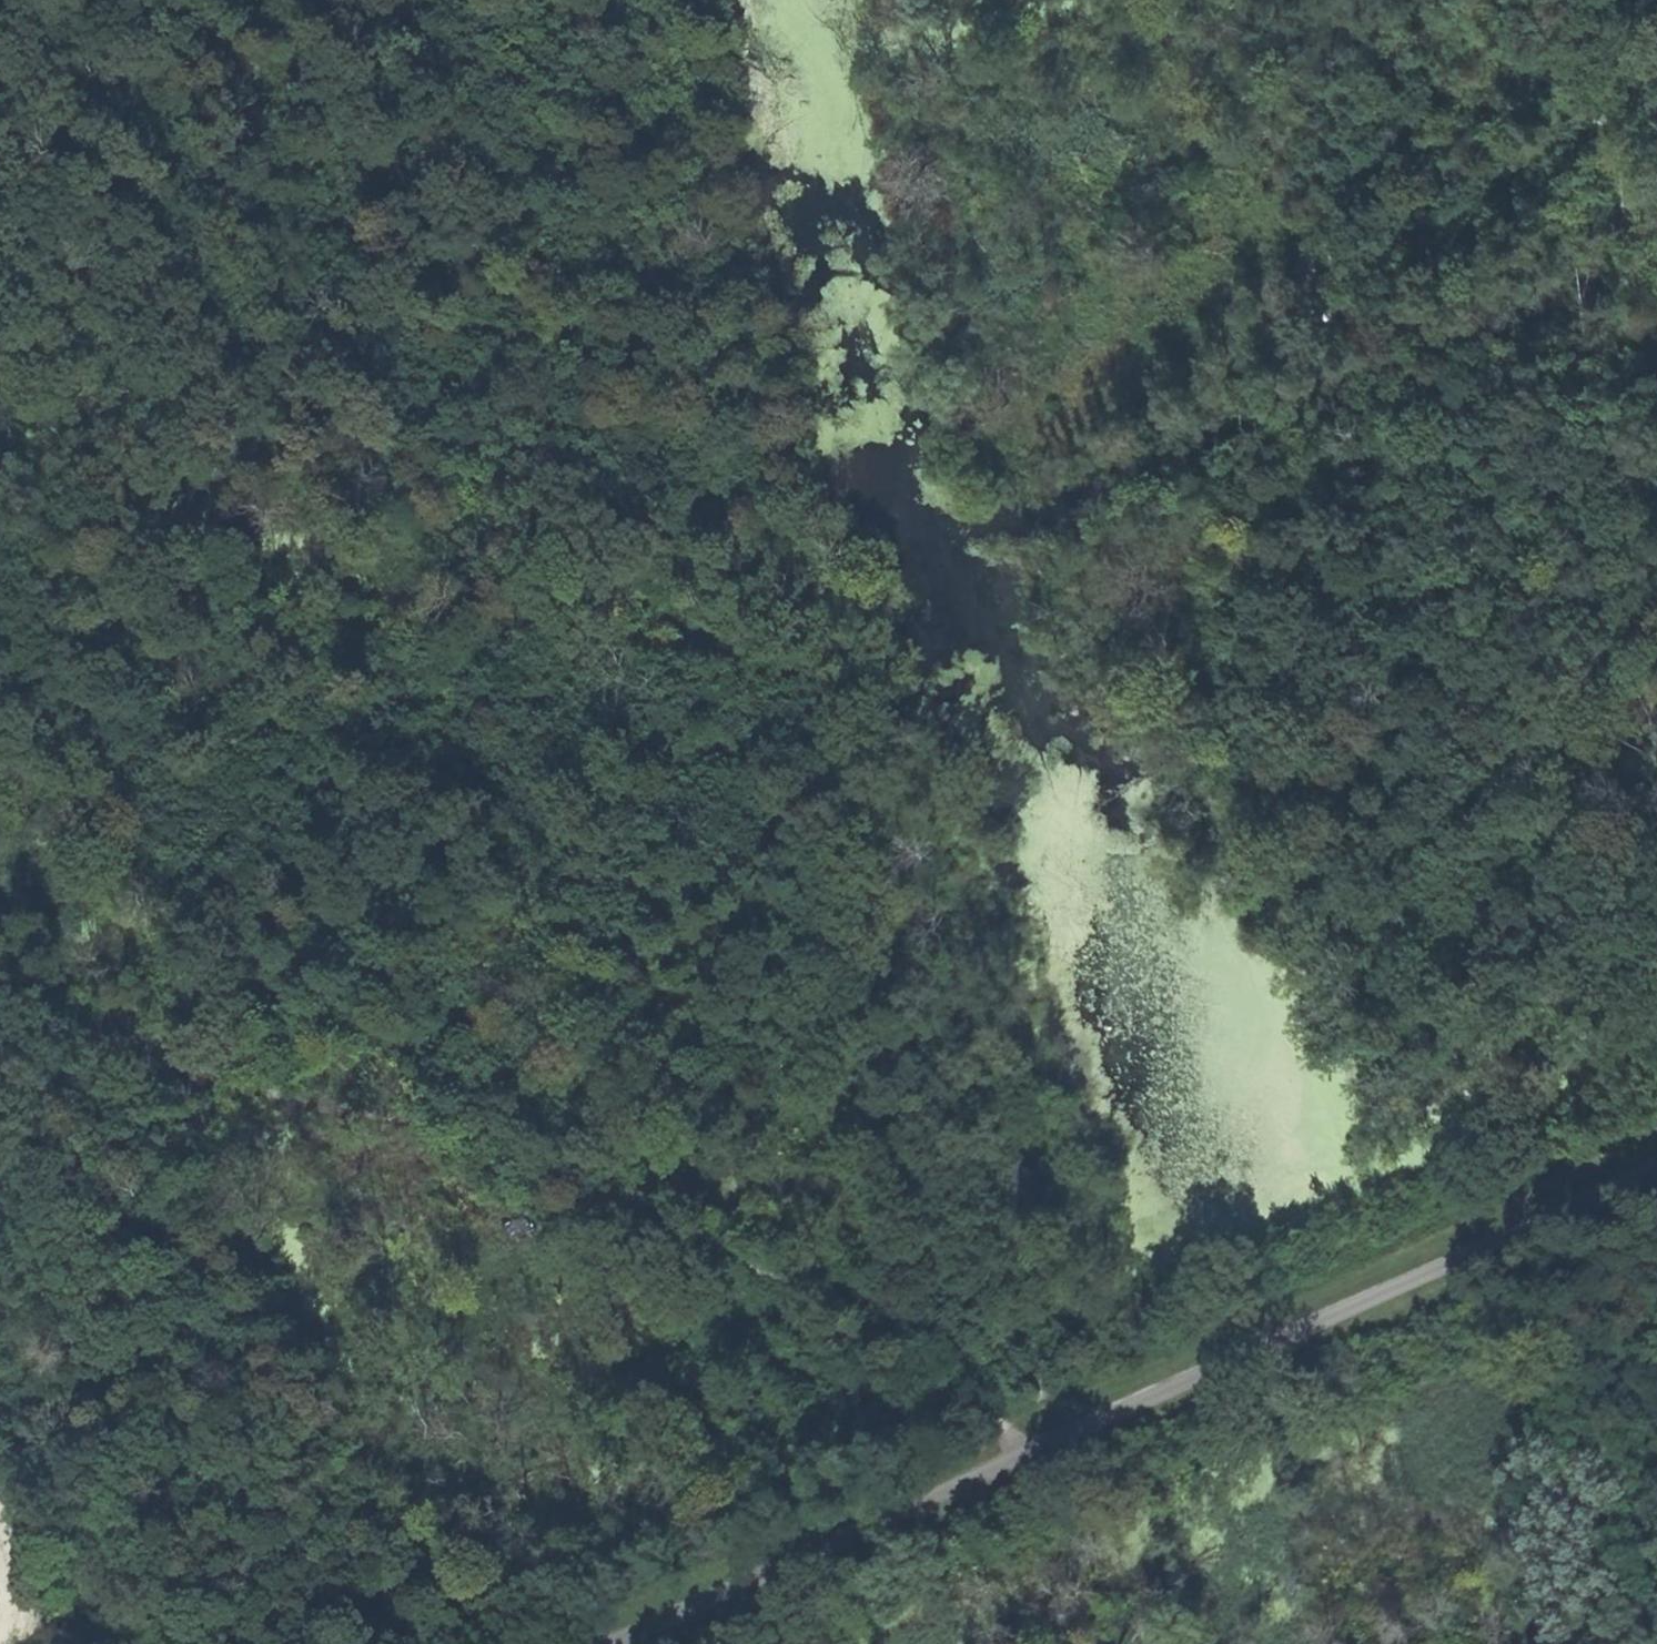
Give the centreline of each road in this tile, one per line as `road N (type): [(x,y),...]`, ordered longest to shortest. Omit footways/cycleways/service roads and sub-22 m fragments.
road 1 (track): [(1024,1460),(958,1360),(894,1312),(745,1263),(579,1190),(413,1143),(234,1106),(0,997)]
road 2 (track): [(616,1643),(1656,1175)]

